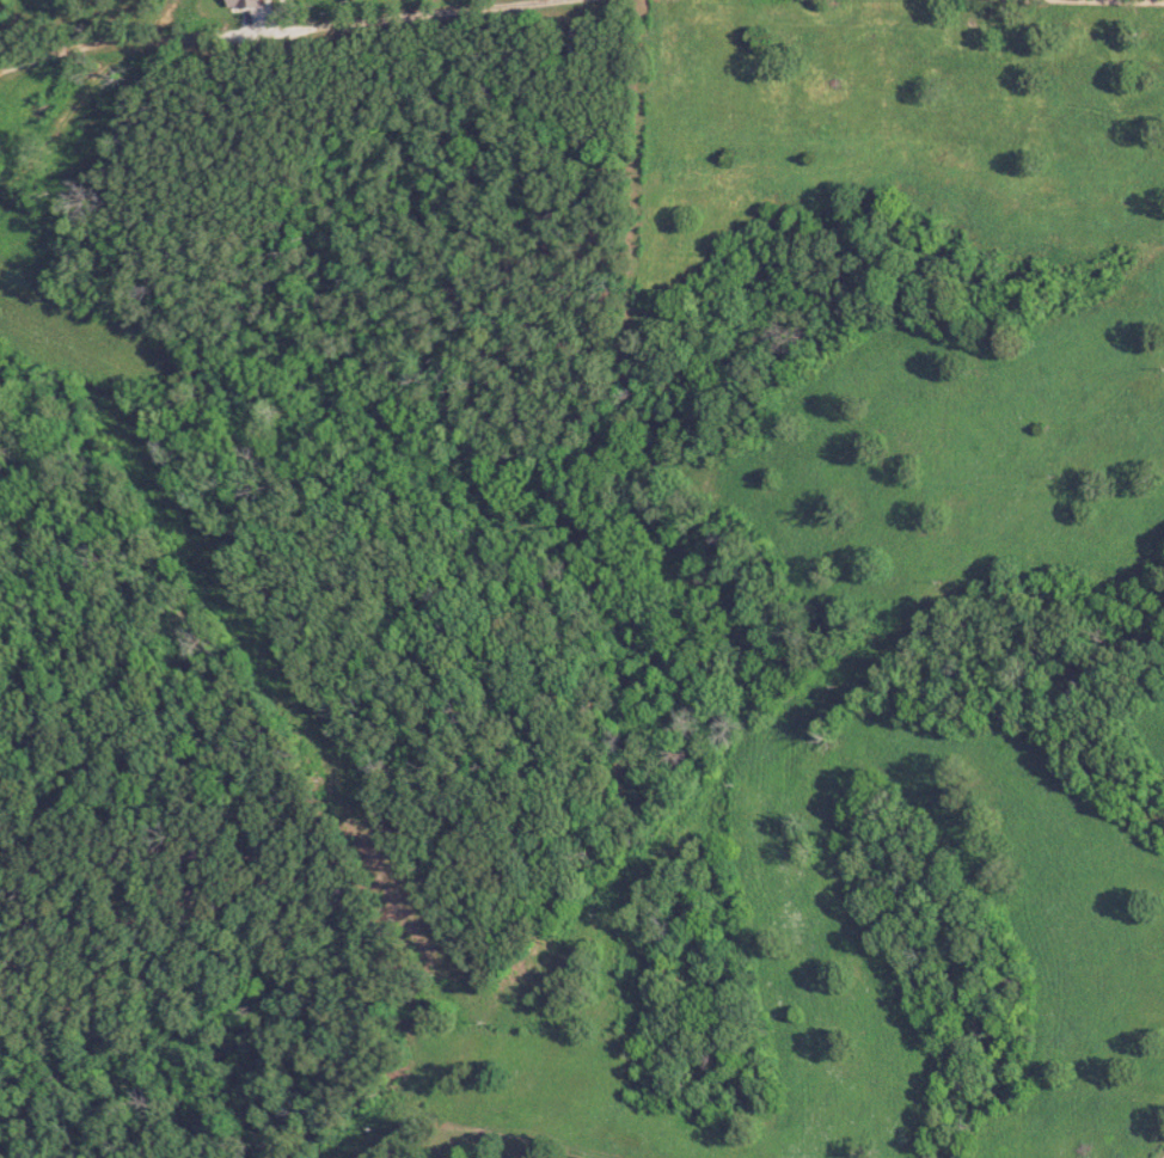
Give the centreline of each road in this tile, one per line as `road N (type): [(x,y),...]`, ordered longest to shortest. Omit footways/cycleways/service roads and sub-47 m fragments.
road 1 (track): [(0,68),(112,39),(529,0)]

